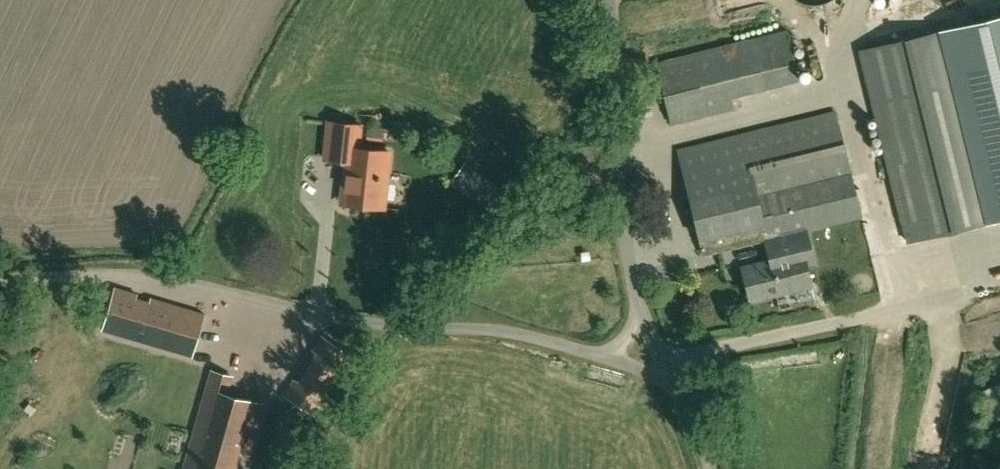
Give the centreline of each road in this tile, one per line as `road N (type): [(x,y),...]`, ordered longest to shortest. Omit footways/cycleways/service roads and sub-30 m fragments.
road 1 (unclassified): [(609,357),(322,314),(154,276),(10,274)]
road 2 (track): [(664,360),(999,288)]
road 3 (unclassified): [(643,312),(614,0)]

